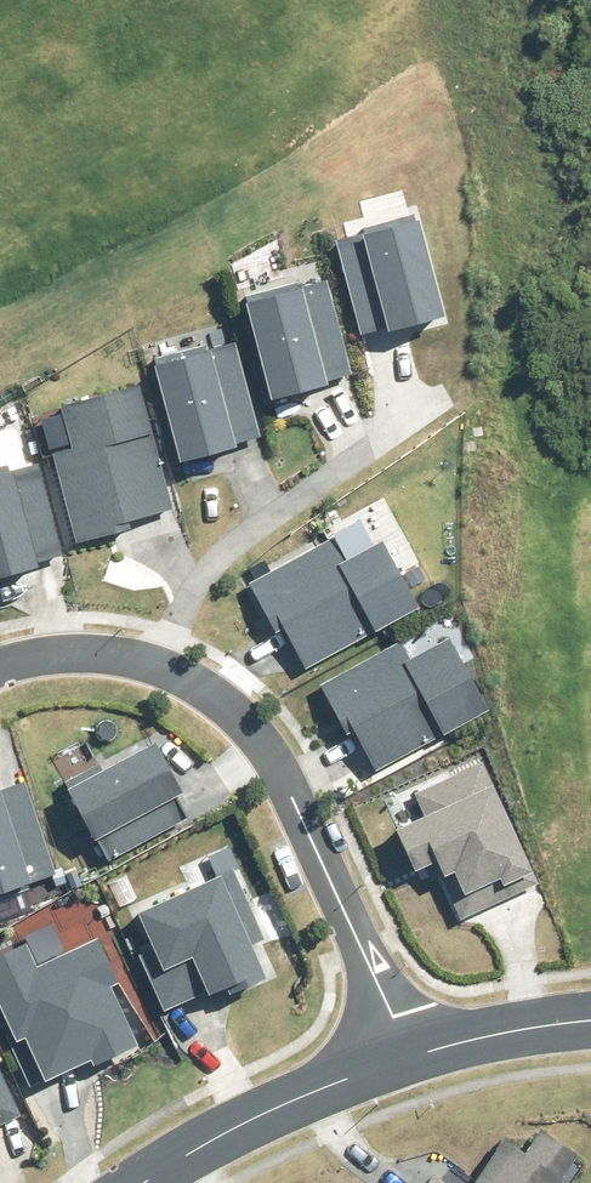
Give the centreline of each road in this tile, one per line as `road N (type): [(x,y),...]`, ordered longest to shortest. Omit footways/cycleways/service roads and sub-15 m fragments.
road 1 (residential): [(0,666),(50,652),(116,652),(181,672),(227,703),(271,758),(409,1046)]
road 2 (residential): [(409,1046),(208,1139),(144,1182)]
road 3 (residential): [(590,1019),(409,1046)]

